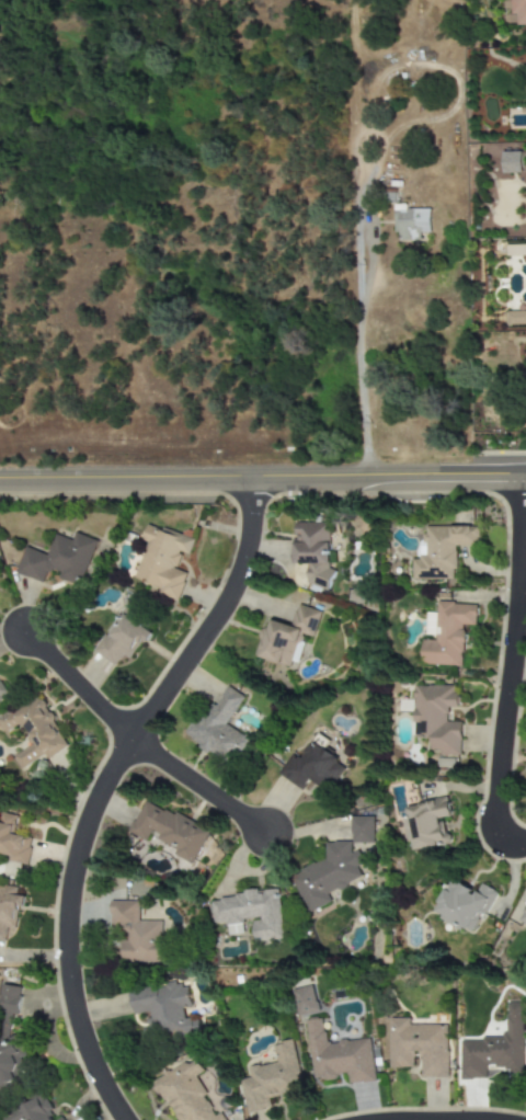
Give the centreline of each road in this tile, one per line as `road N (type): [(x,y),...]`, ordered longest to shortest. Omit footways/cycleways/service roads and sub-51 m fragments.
road 1 (residential): [(251,478),(242,560),(228,596),(128,740),(80,841),(66,900),(66,972),(82,1041),(122,1119)]
road 2 (tertiary): [(0,480),(525,475)]
road 3 (residential): [(525,842),(499,827),(493,809),(517,475)]
road 4 (residential): [(128,740),(267,843)]
road 5 (residential): [(16,626),(128,740)]

